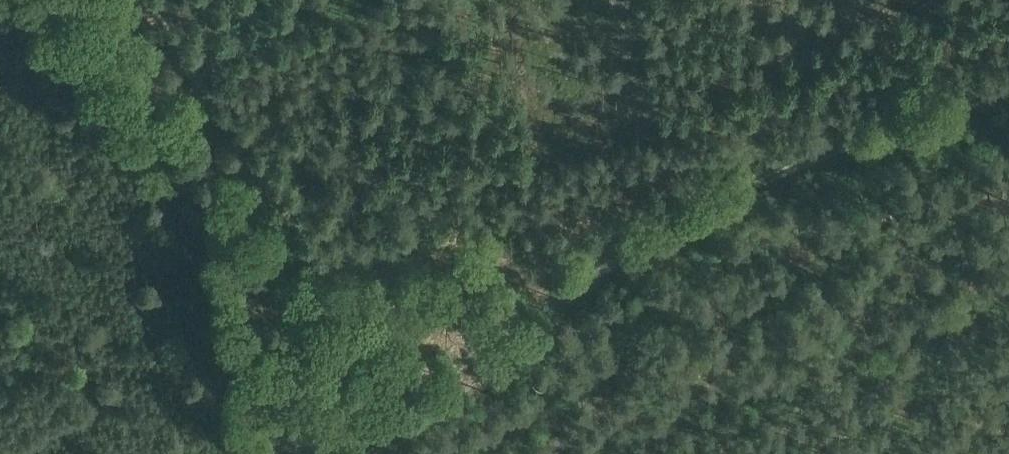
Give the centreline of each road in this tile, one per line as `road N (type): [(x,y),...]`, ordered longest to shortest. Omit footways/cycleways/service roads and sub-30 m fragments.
road 1 (track): [(1008,86),(827,153),(695,213),(413,395),(306,453)]
road 2 (track): [(1008,298),(867,346),(792,381),(713,389),(543,453)]
road 3 (track): [(413,395),(150,0)]

